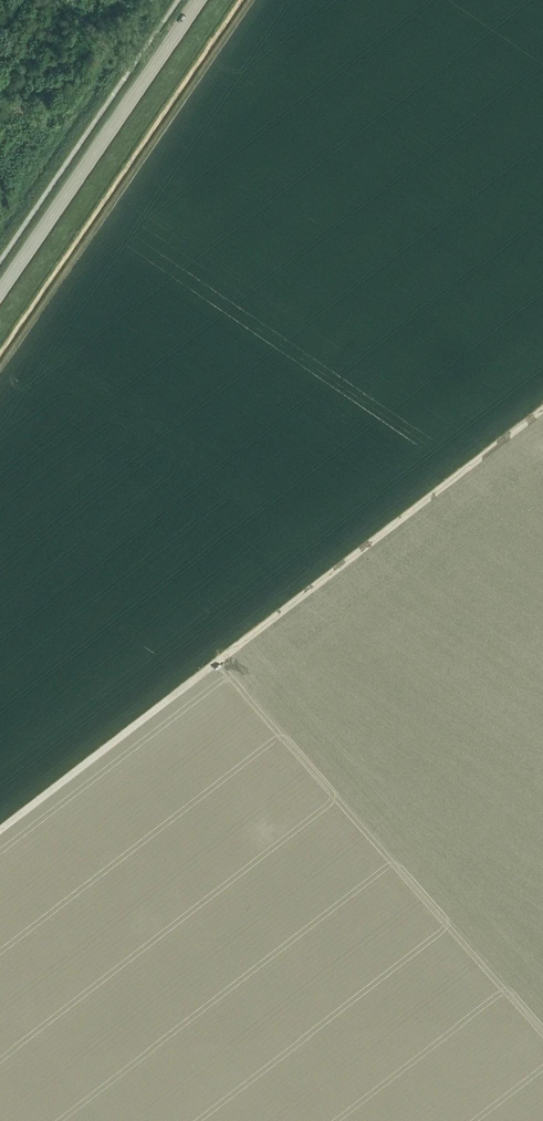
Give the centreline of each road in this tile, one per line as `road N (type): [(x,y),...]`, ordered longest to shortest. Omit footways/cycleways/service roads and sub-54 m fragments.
road 1 (secondary): [(0,288),(198,0)]

